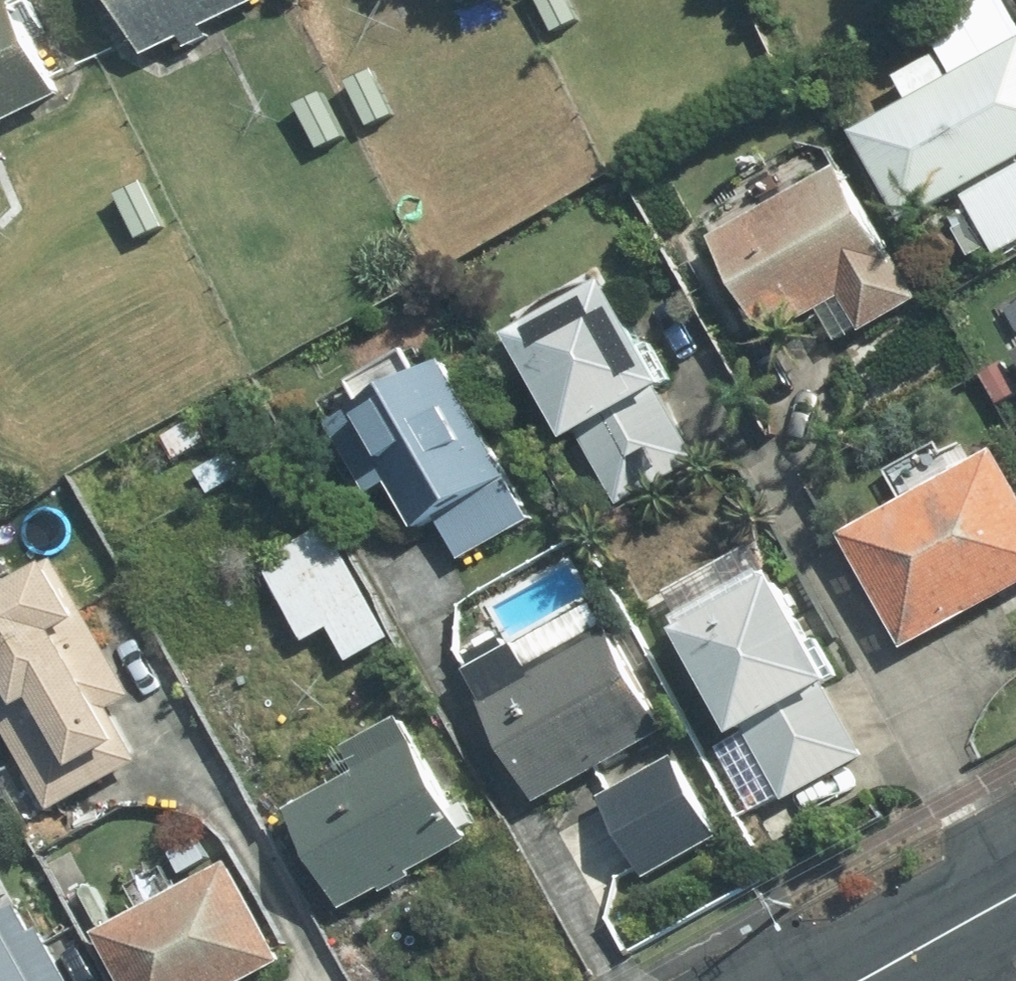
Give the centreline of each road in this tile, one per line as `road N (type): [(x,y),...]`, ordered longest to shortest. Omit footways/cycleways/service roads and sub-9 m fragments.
road 1 (secondary): [(849,980),(1015,889)]

